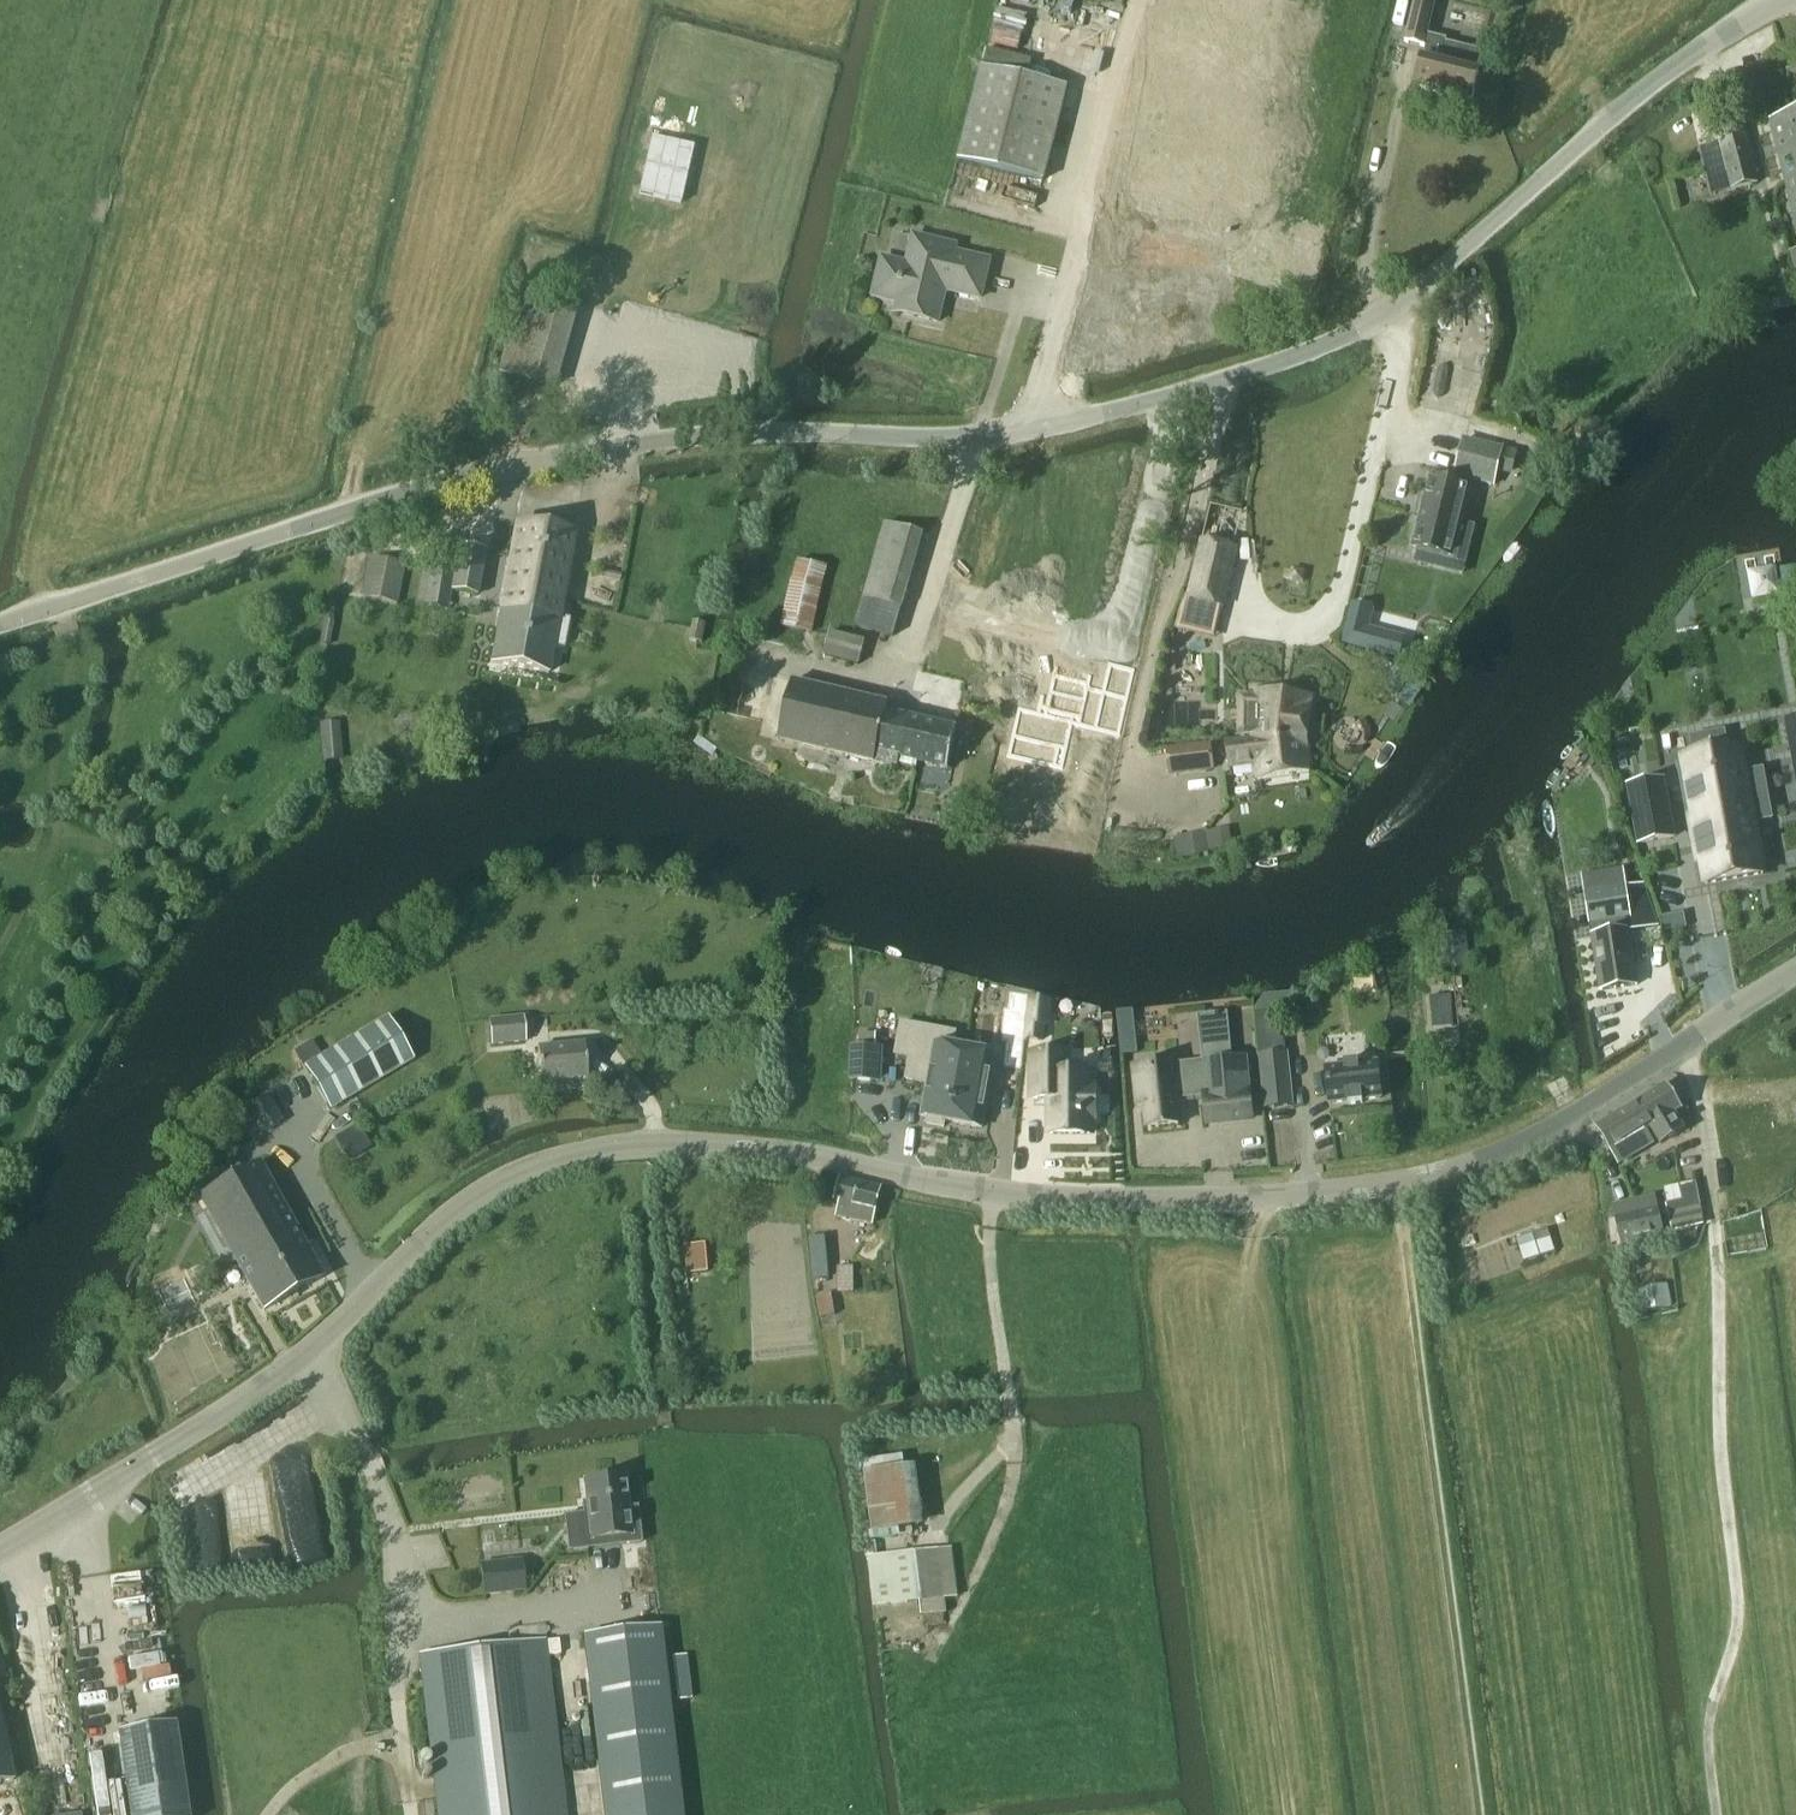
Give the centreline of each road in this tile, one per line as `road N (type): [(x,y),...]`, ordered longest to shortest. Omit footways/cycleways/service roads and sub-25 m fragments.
road 1 (tertiary): [(0,1549),(309,1354),(463,1201),(561,1156),(658,1140),(724,1143),(990,1193),(1072,1199),(1202,1202),(1396,1183),(1496,1153),(1566,1120),(1795,970)]
road 2 (tertiary): [(0,628),(521,466),(714,436),(949,443),(1032,434),(1109,419),(1322,349),(1378,325),(1602,127),(1783,0)]
road 3 (track): [(1709,1814),(1697,1742),(1734,1618),(1715,1458),(1710,1247),(1691,1037)]
road 4 (track): [(1479,1814),(1396,1183)]
road 5 (track): [(194,0),(40,562),(47,613)]
road 6 (track): [(911,1814),(904,1705),(998,1523),(1012,1439)]
road 7 (track): [(399,1623),(408,1814)]

